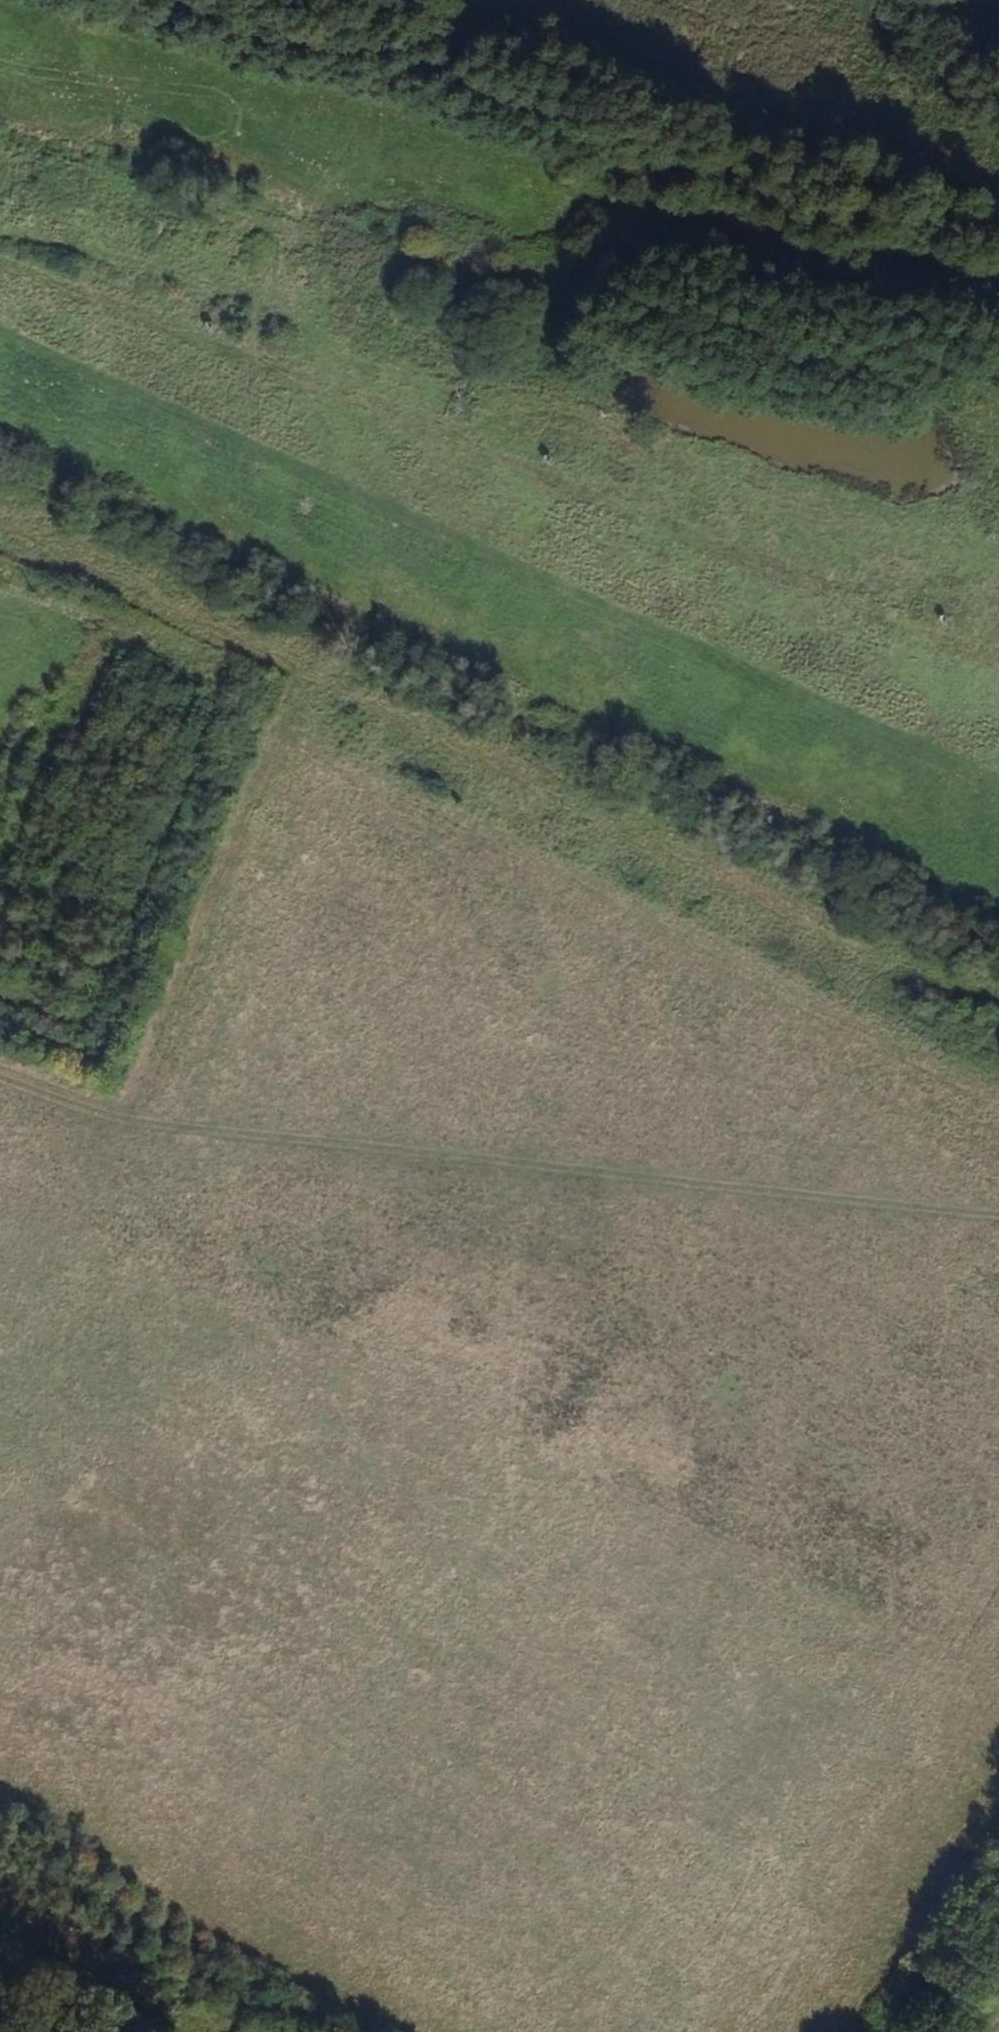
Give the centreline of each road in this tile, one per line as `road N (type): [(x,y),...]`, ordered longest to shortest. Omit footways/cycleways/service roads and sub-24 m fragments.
road 1 (secondary): [(140,2031),(0,1953)]

